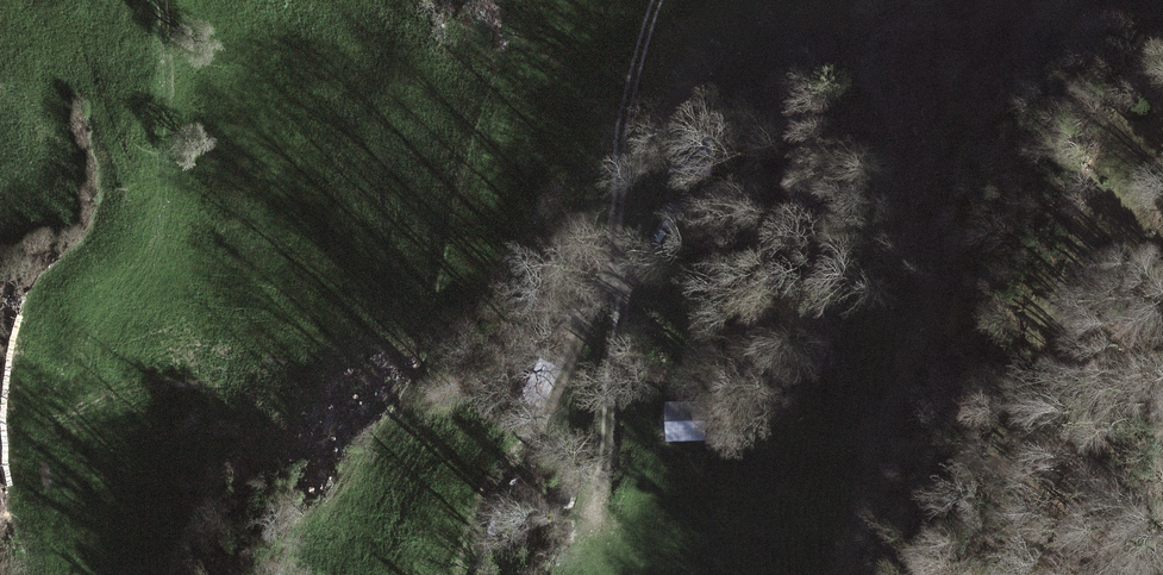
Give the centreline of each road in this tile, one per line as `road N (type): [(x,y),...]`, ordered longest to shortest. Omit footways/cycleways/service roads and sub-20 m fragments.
road 1 (trunk): [(411,0),(507,165),(696,574)]
road 2 (track): [(448,574),(451,548),(524,457),(595,298),(612,237),(617,147),(655,0)]
road 3 (track): [(611,530),(608,431),(632,302),(631,272),(612,237)]

